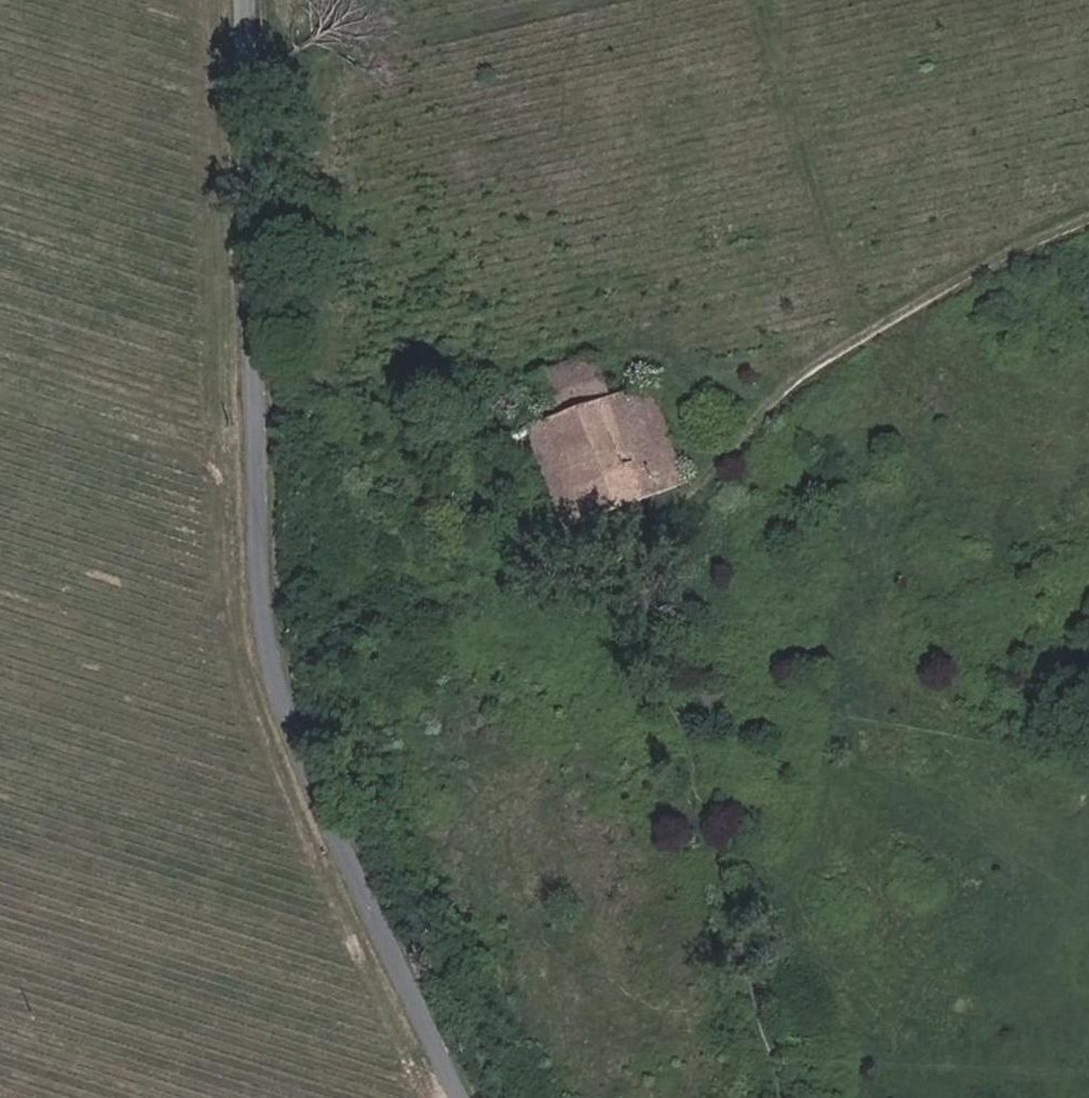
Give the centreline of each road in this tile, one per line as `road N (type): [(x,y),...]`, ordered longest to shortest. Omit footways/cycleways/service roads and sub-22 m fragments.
road 1 (unclassified): [(468,1097),(287,622),(264,0)]

